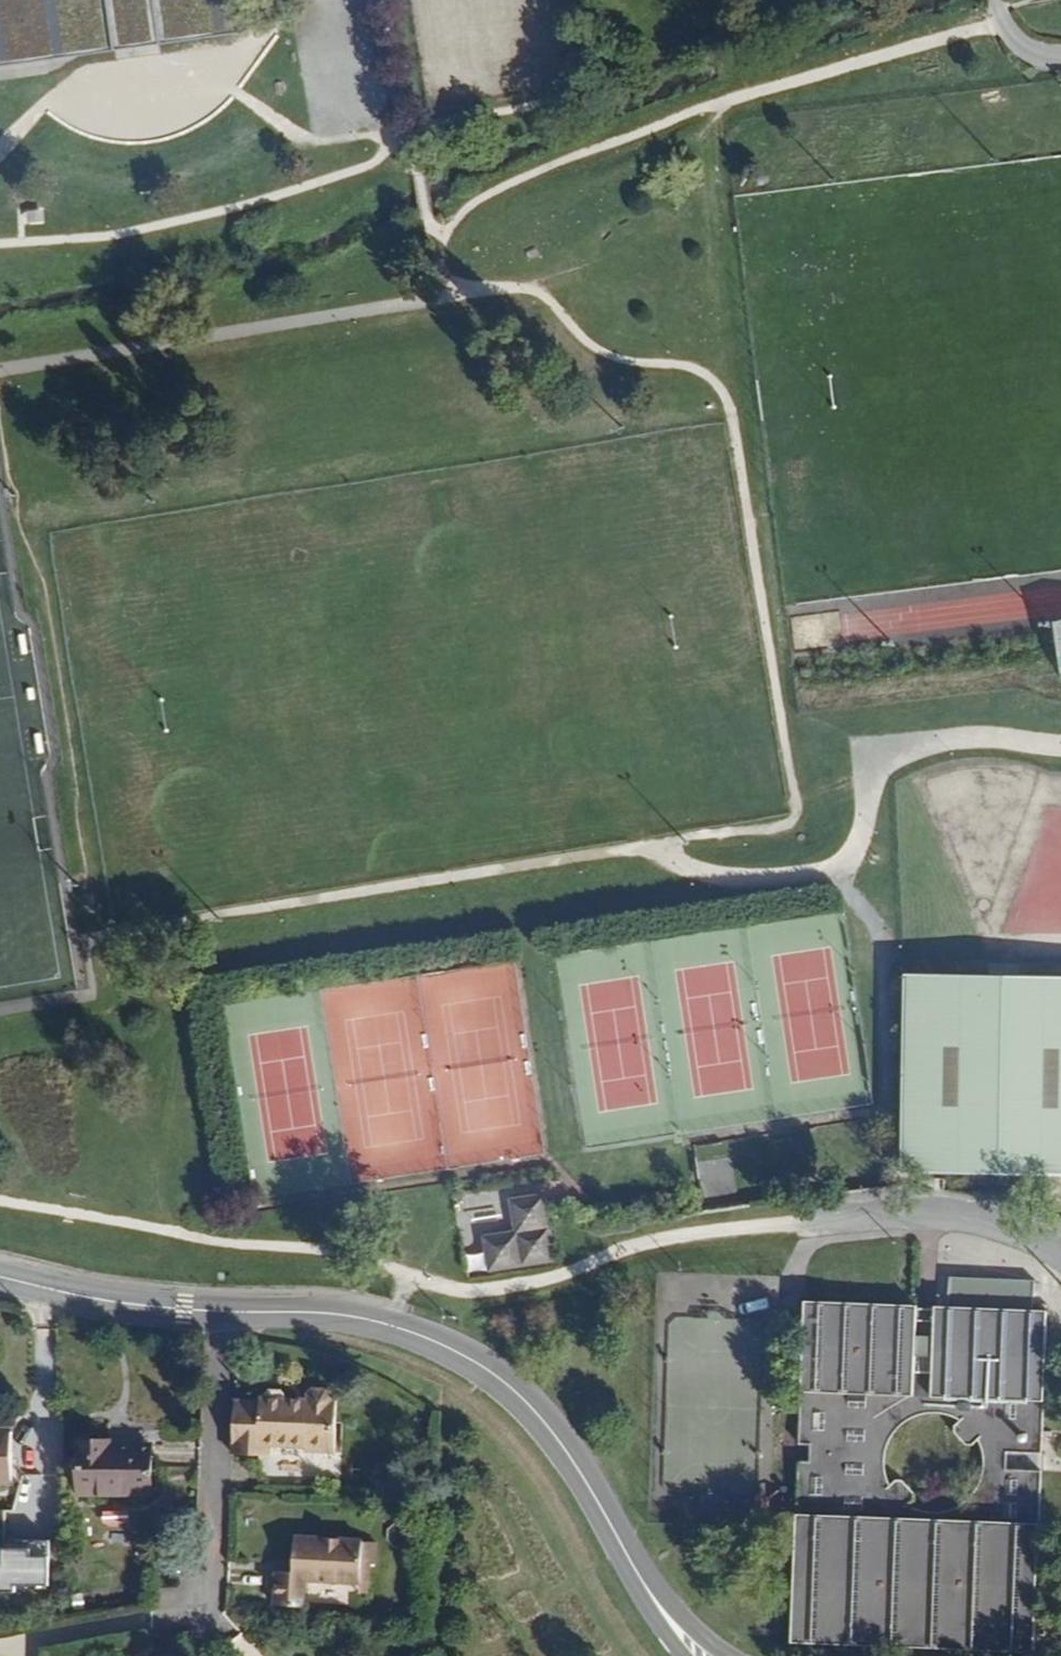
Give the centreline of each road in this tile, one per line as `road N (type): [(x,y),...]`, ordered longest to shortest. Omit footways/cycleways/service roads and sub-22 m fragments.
road 1 (tertiary): [(662,1606),(578,1466),(512,1387),(474,1358),(315,1312),(181,1310),(0,1277)]

